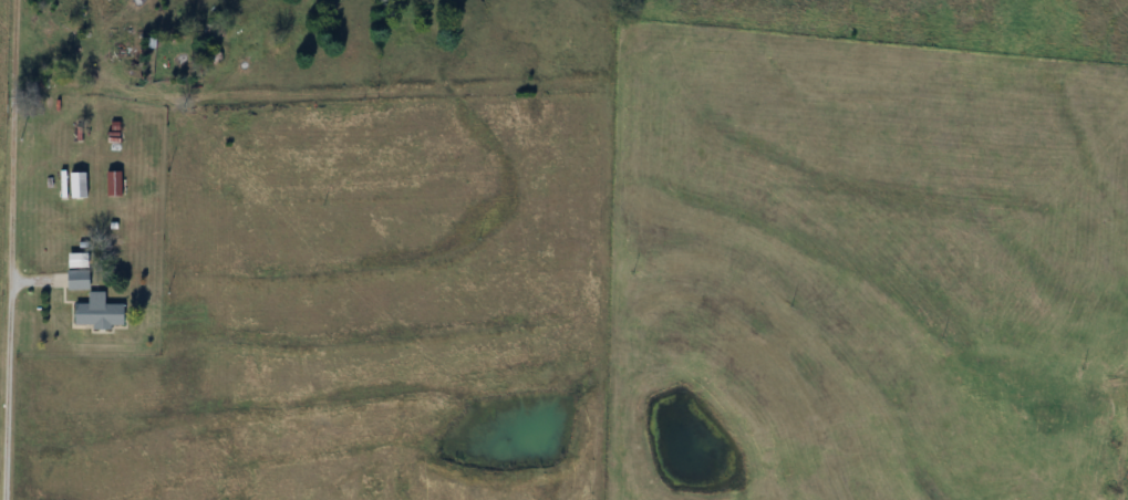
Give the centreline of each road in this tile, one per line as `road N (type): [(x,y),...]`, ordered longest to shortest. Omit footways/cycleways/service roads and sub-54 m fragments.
road 1 (residential): [(3,499),(15,0)]

